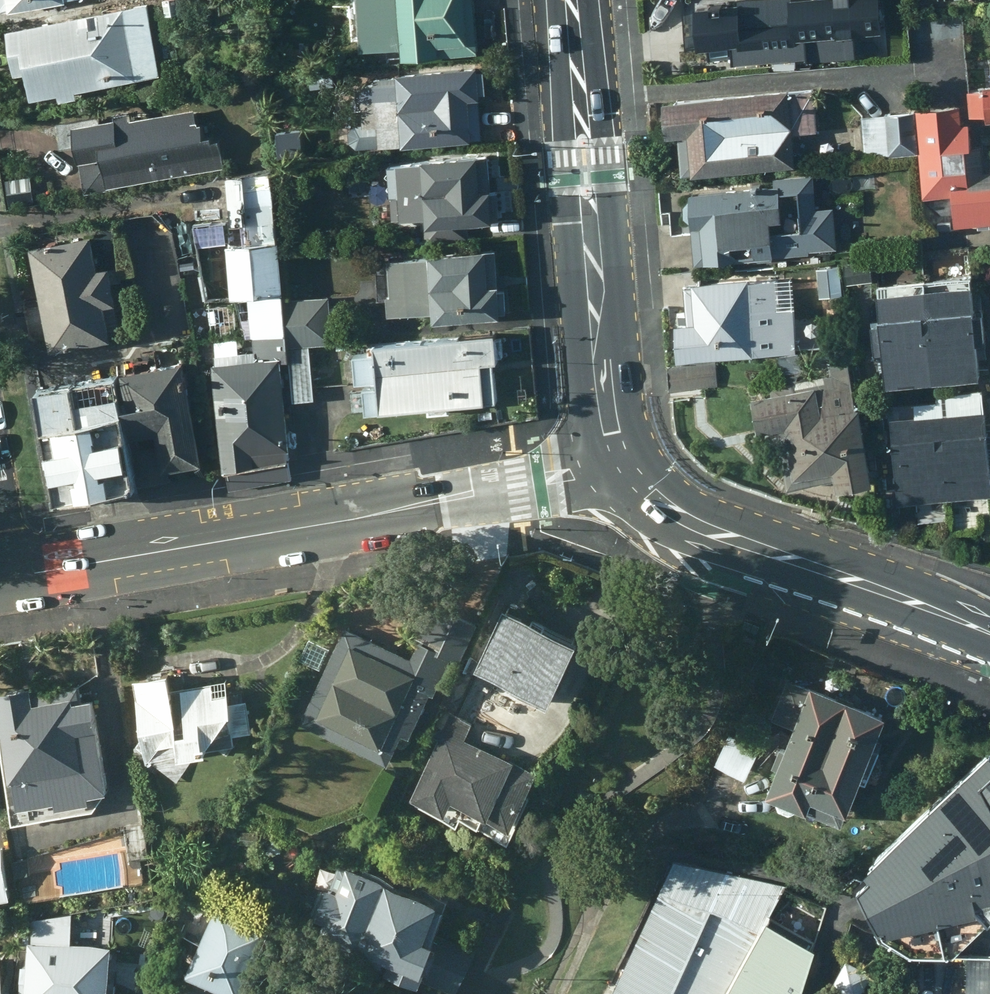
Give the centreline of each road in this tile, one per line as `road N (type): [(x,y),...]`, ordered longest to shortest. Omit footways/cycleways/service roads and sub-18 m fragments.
road 1 (tertiary): [(630,473),(4,578)]
road 2 (secondary): [(630,473),(608,409),(574,0)]
road 3 (secondary): [(989,633),(701,527),(630,473)]

